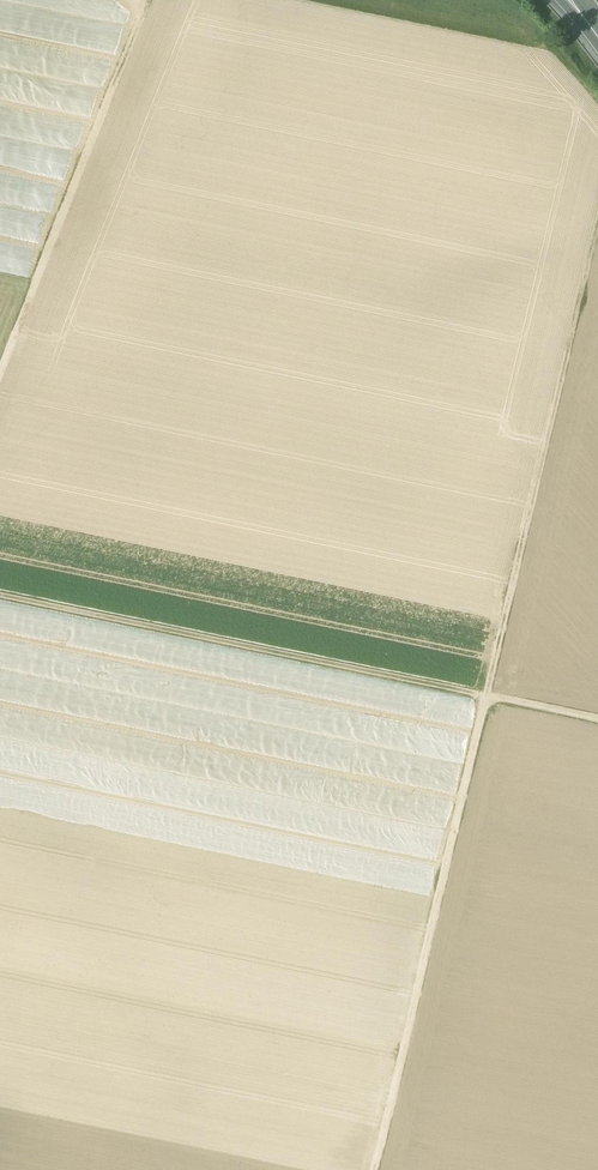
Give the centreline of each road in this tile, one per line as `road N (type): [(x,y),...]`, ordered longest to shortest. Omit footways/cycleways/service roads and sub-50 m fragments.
road 1 (track): [(0,596),(597,722)]
road 2 (track): [(486,699),(374,1169)]
road 3 (track): [(0,366),(138,13)]

